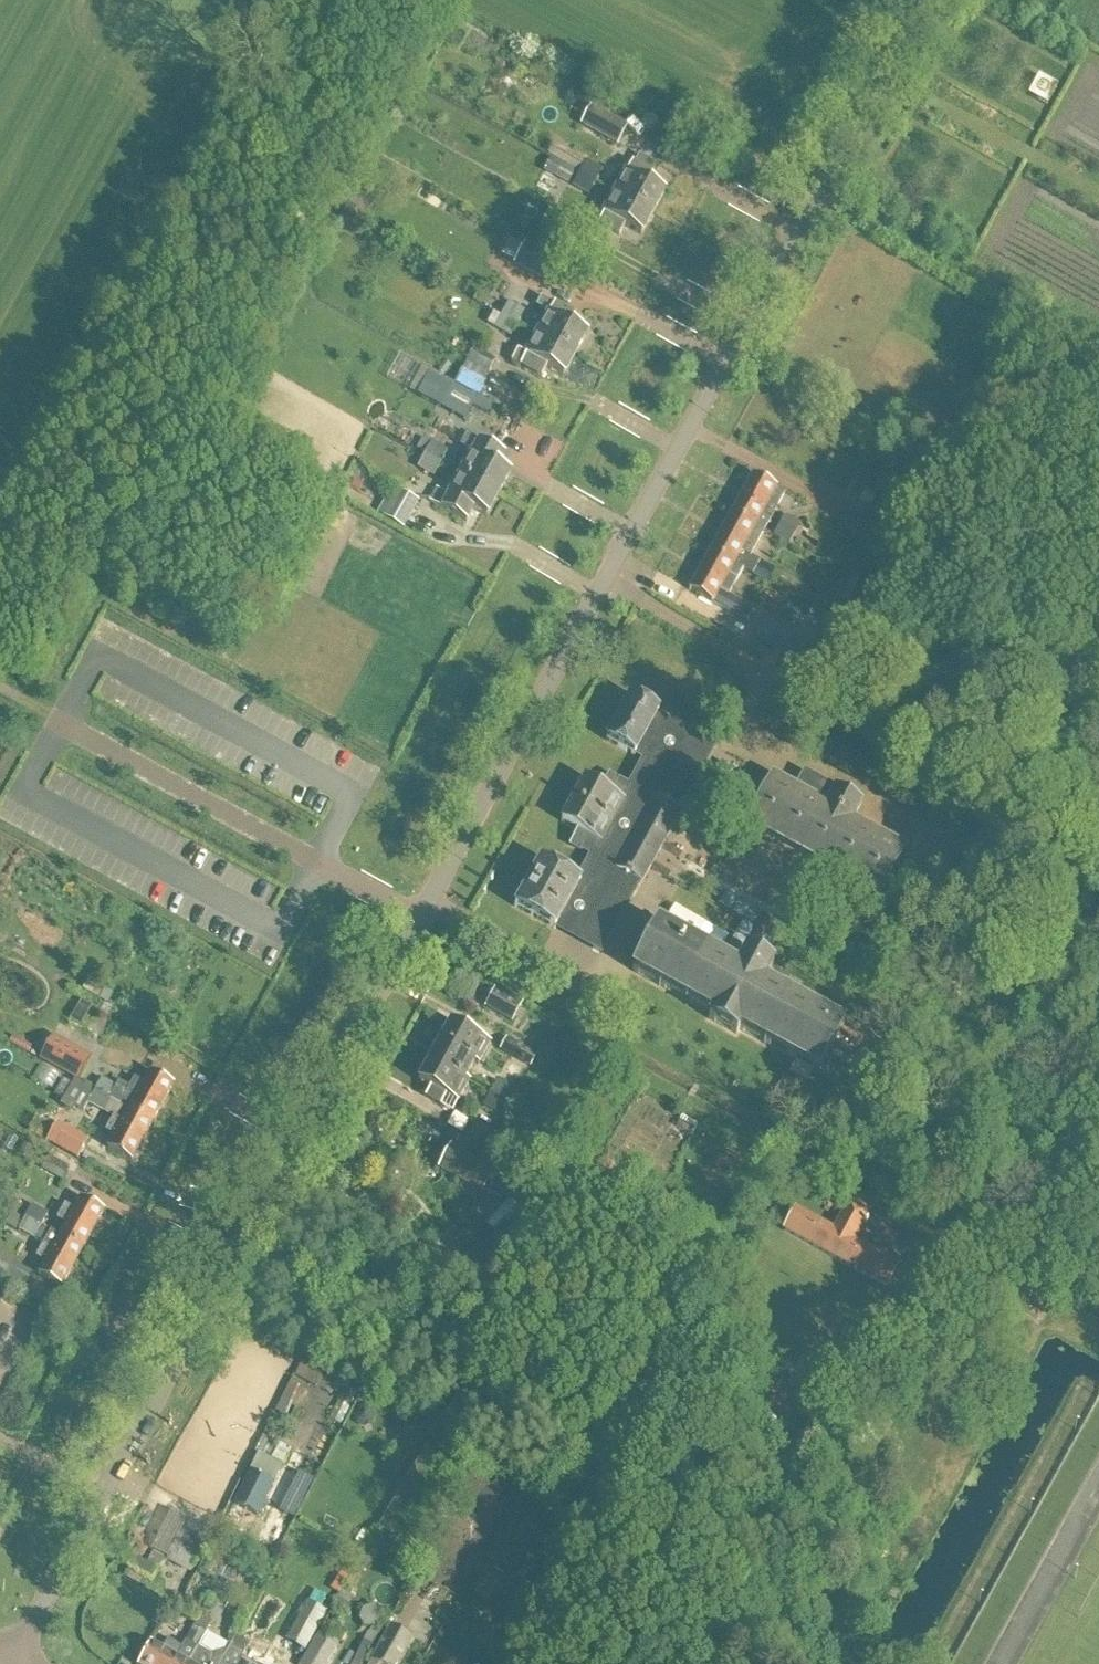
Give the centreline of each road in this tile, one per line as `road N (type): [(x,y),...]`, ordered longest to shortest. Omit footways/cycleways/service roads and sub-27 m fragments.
road 1 (unclassified): [(14,1657),(924,0)]
road 2 (track): [(601,1663),(710,1462),(785,1387),(945,1277),(981,1220)]
road 3 (track): [(923,1188),(1098,1283)]

